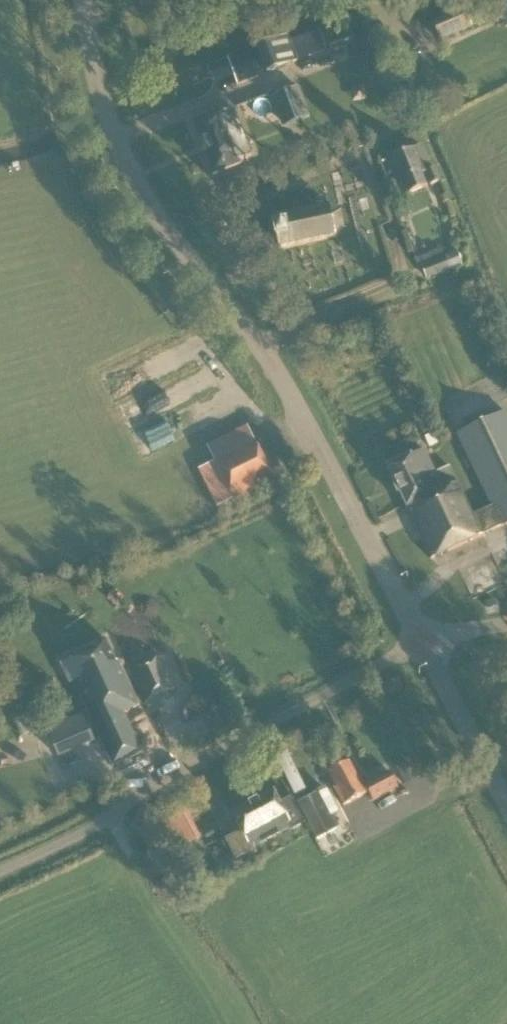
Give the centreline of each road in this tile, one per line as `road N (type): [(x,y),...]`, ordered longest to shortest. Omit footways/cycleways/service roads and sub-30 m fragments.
road 1 (tertiary): [(422,643),(291,394),(132,175),(98,85),(84,0)]
road 2 (unclassified): [(0,873),(422,643)]
road 3 (tertiary): [(506,805),(422,643)]

